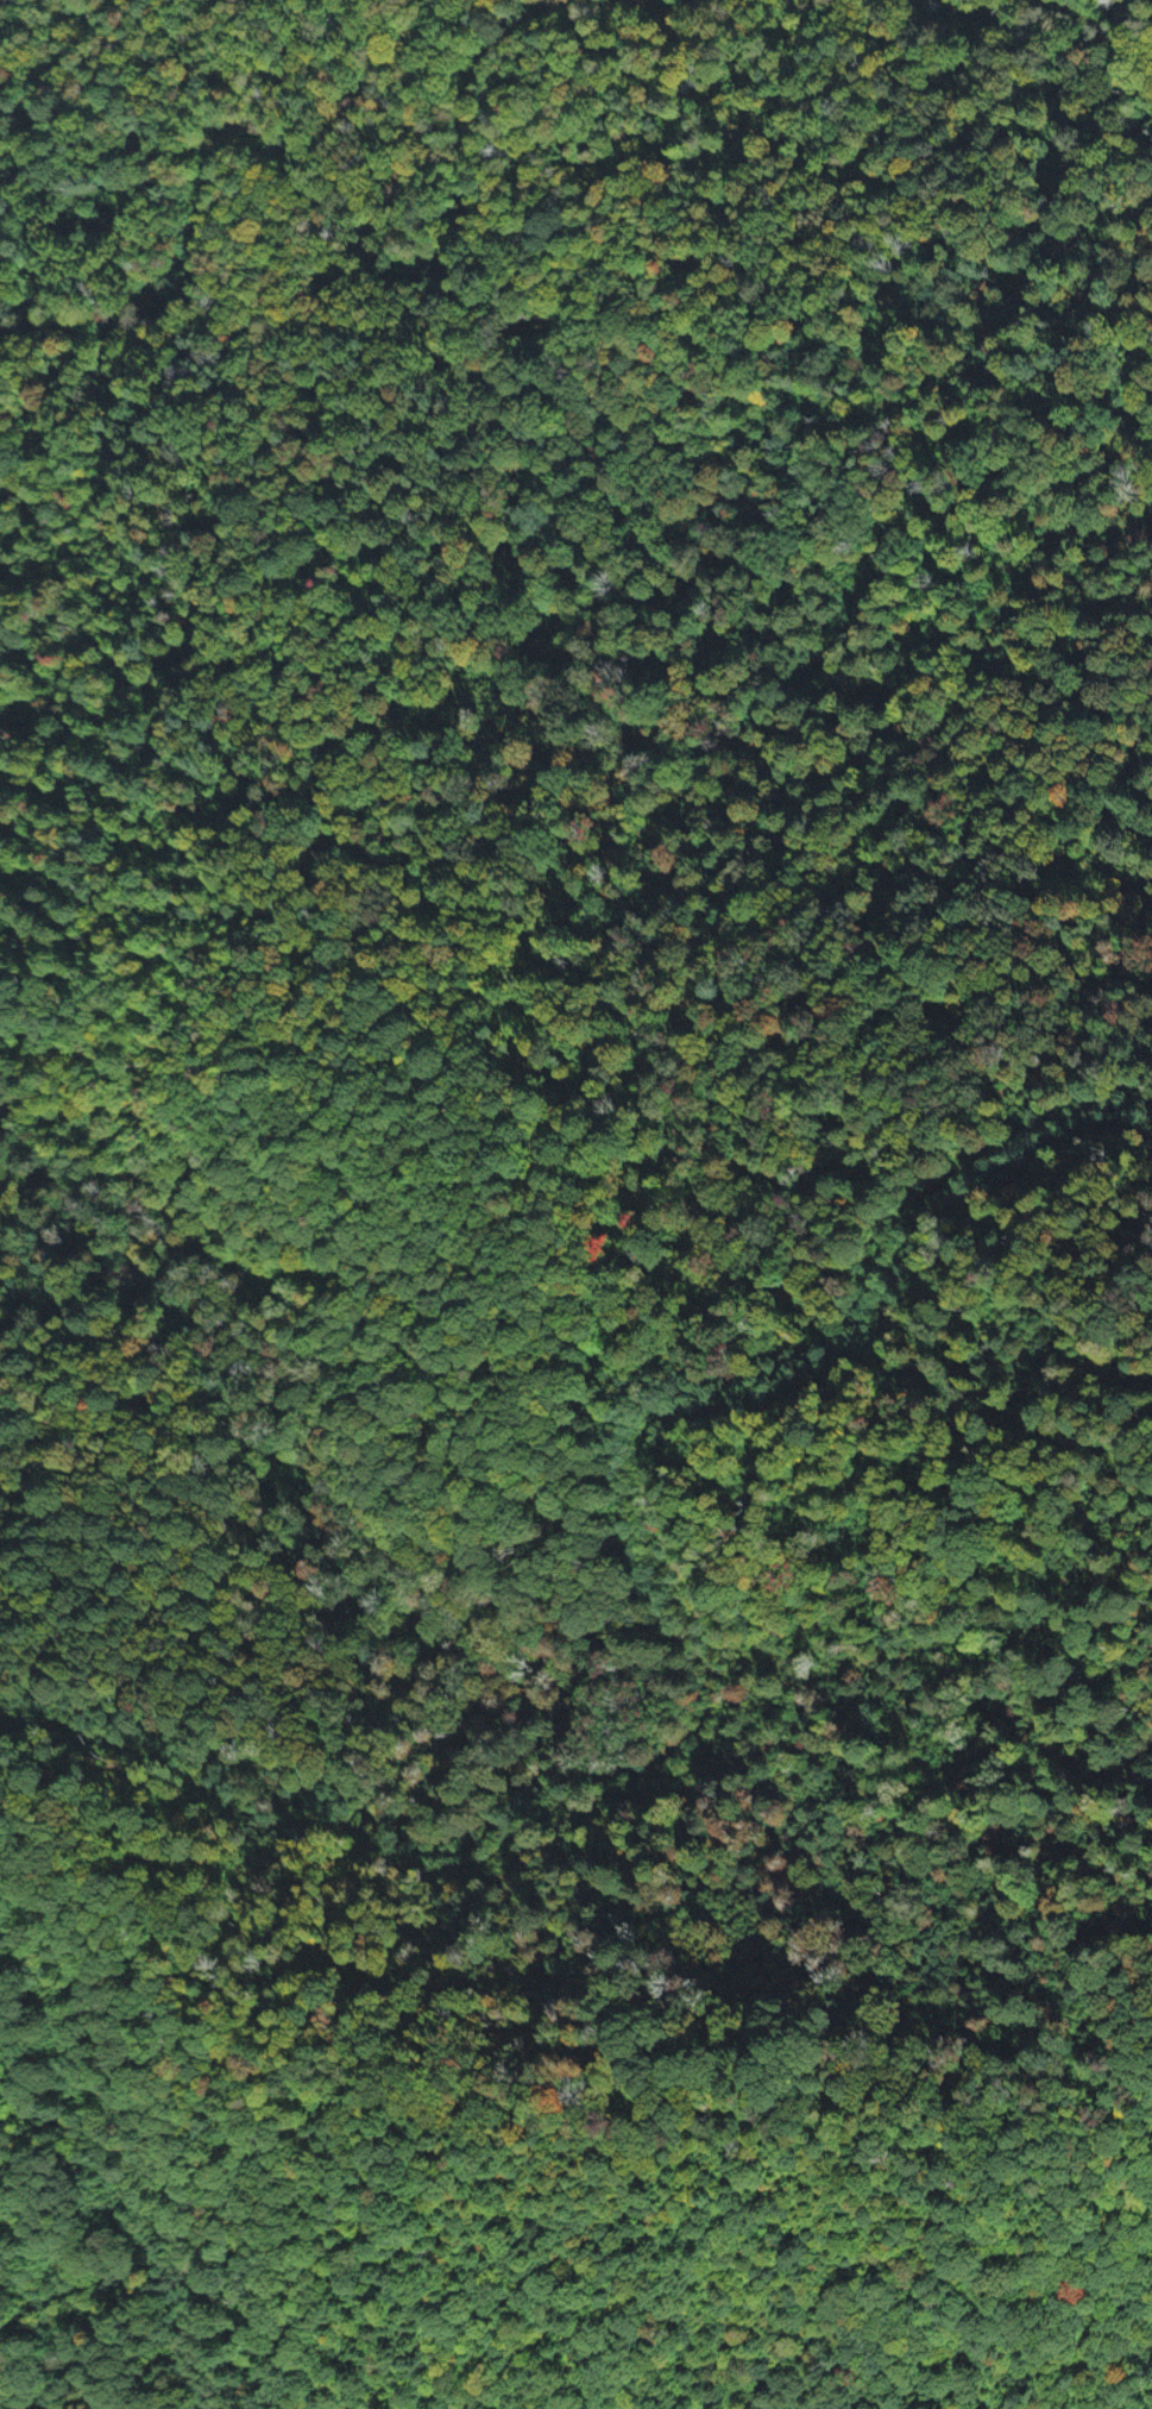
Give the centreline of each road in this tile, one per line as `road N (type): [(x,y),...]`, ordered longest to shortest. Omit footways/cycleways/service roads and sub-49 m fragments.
road 1 (residential): [(0,320),(165,301),(178,207),(246,176),(333,251),(414,244),(439,207),(476,70),(518,26),(676,0)]

